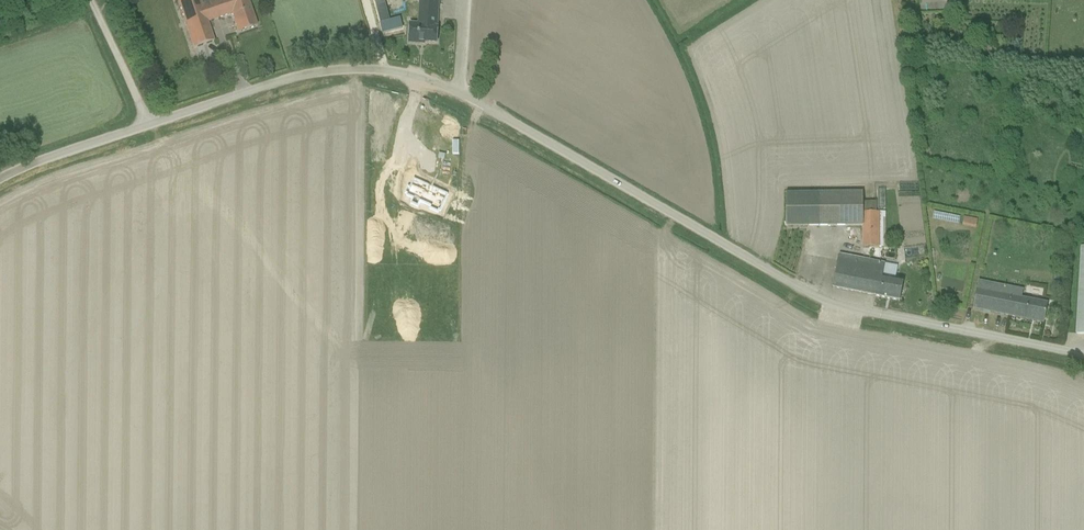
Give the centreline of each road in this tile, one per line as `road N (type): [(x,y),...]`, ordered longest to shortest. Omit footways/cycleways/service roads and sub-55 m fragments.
road 1 (unclassified): [(0,181),(300,76),(363,69),(421,78),(814,297),(1083,356)]
road 2 (track): [(90,0),(149,124)]

